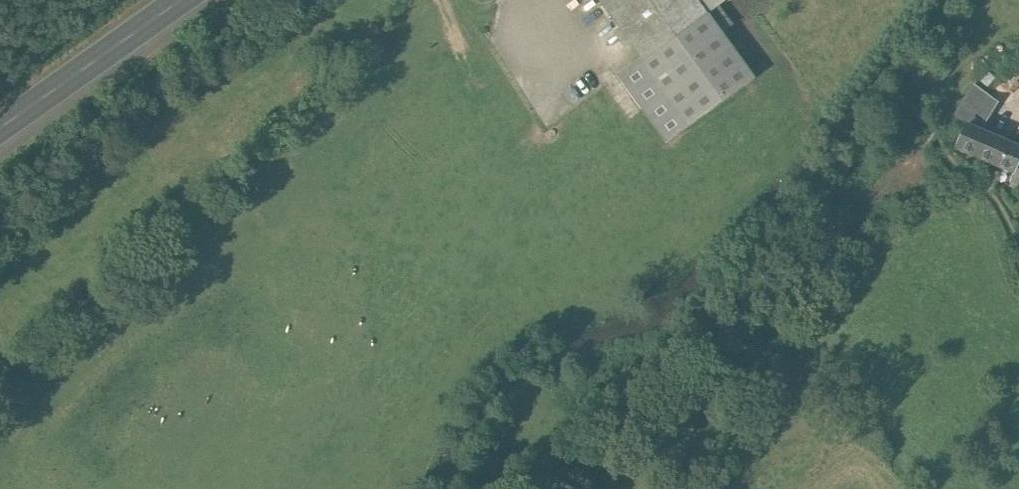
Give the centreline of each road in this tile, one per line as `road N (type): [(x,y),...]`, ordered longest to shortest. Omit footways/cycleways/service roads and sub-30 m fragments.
road 1 (primary): [(187,0),(0,133)]

